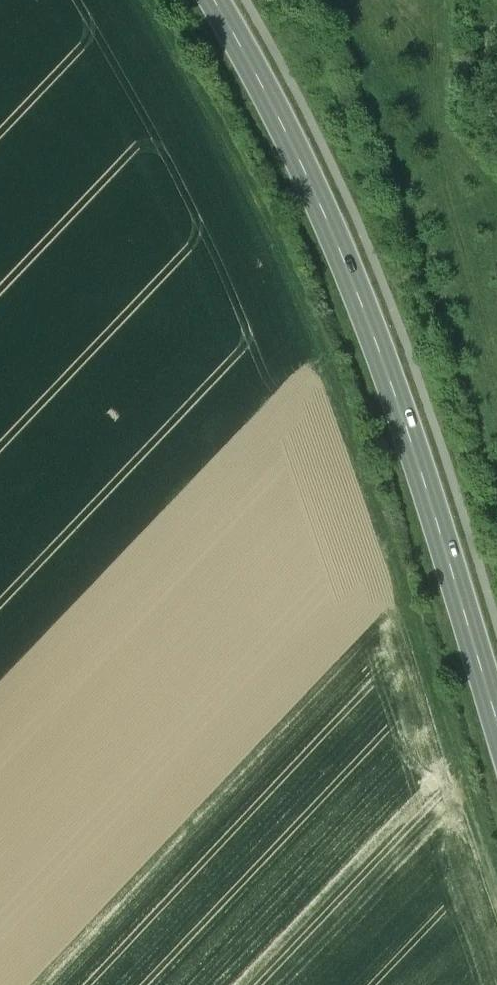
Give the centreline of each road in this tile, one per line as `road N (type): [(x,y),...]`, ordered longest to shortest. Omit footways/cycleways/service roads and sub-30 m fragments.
road 1 (track): [(496,875),(330,302),(275,182),(166,0)]
road 2 (secondary): [(240,0),(289,90),(350,239),(496,703)]

